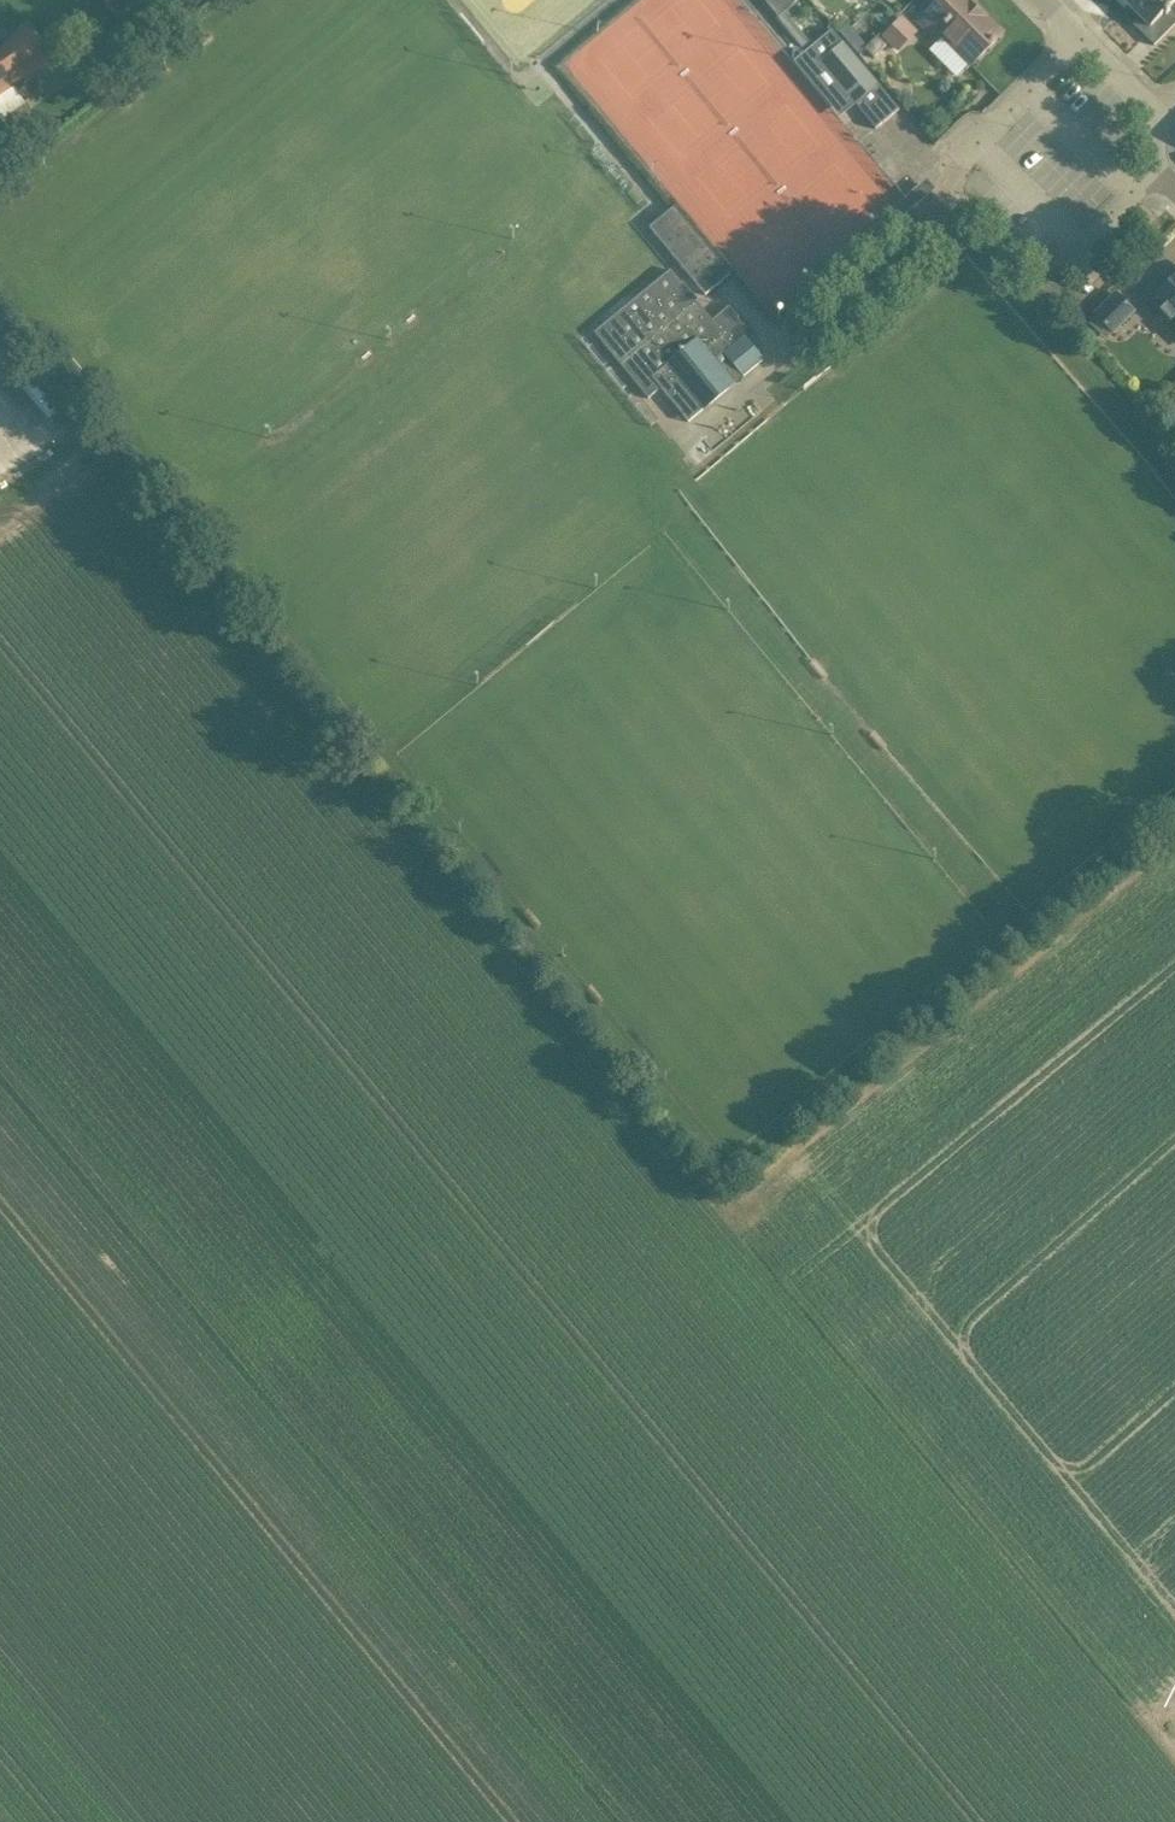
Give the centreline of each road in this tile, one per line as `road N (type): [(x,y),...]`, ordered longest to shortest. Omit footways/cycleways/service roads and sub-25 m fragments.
road 1 (residential): [(1159,124),(1042,0)]

